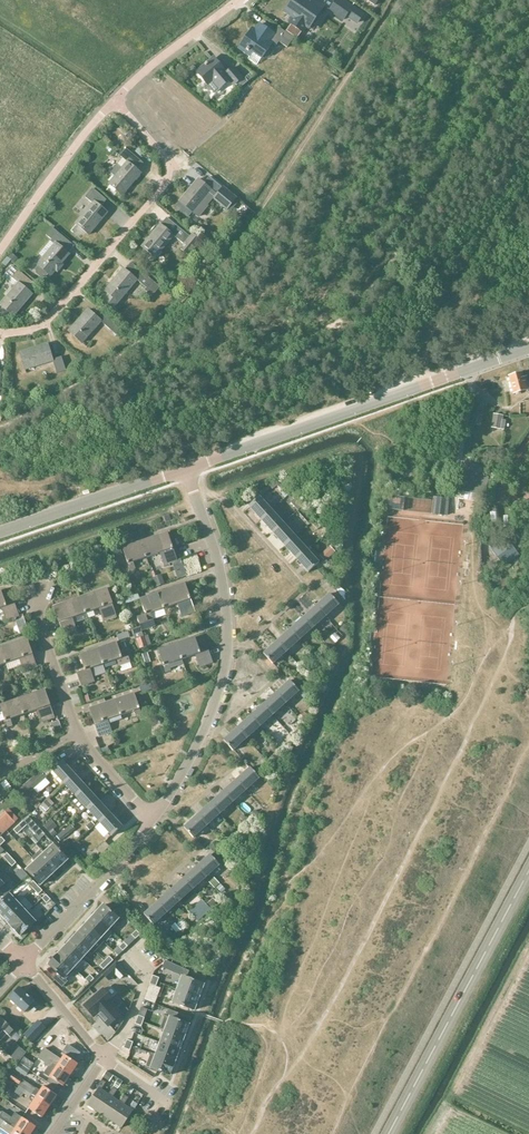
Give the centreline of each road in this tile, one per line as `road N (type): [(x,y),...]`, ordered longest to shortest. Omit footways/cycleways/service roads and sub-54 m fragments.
road 1 (residential): [(154,816),(211,717),(228,655),(220,572),(186,469)]
road 2 (tertiary): [(186,469),(528,348)]
road 3 (residential): [(0,332),(45,325),(161,190),(173,163),(115,103)]
road 4 (secondary): [(389,1133),(528,871)]
road 5 (track): [(429,1133),(528,948)]
road 6 (tertiary): [(0,532),(186,469)]
road 7 (residential): [(25,964),(154,816)]
road 8 (residential): [(0,253),(115,103)]
road 9 (residential): [(115,103),(242,0)]
road 10 (residential): [(76,734),(36,613),(39,593)]
road 11 (residential): [(104,1060),(25,964)]

